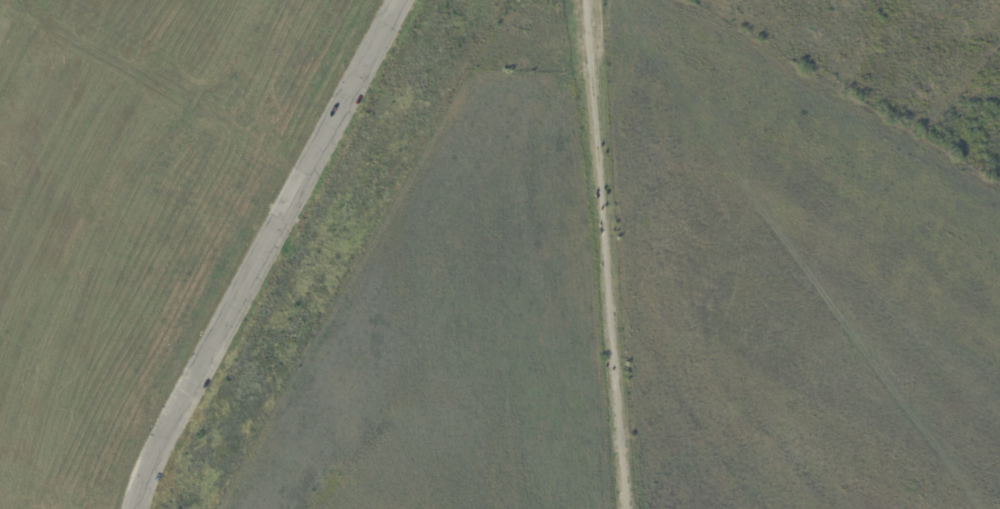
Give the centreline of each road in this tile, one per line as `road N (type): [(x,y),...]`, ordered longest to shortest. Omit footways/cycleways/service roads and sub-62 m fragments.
road 1 (residential): [(396,0),(138,470),(129,508)]

